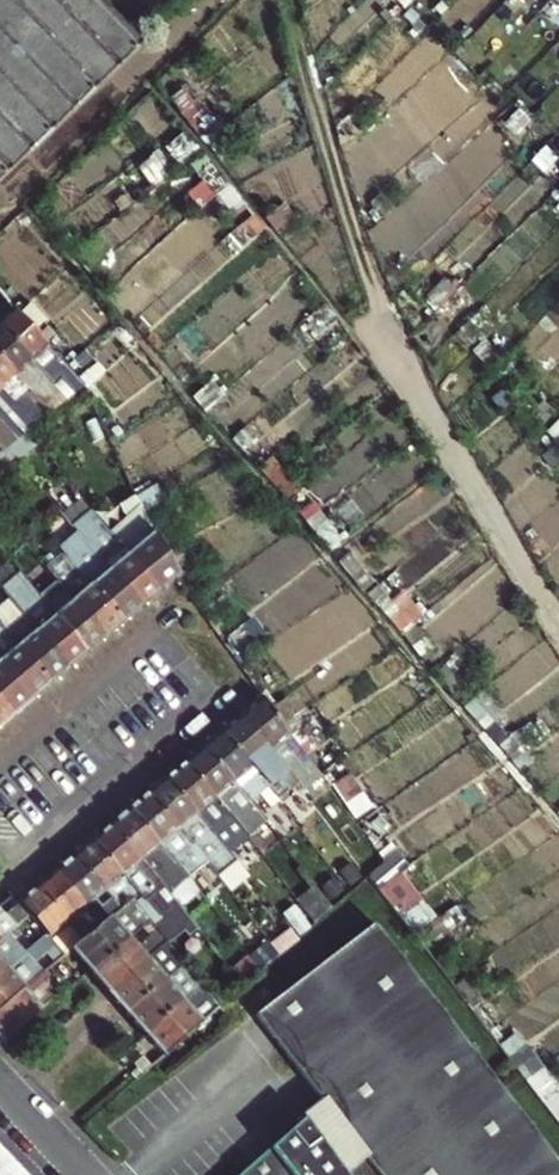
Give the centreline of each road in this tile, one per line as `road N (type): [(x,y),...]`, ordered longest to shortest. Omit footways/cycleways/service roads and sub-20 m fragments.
road 1 (residential): [(0,874),(220,693)]

